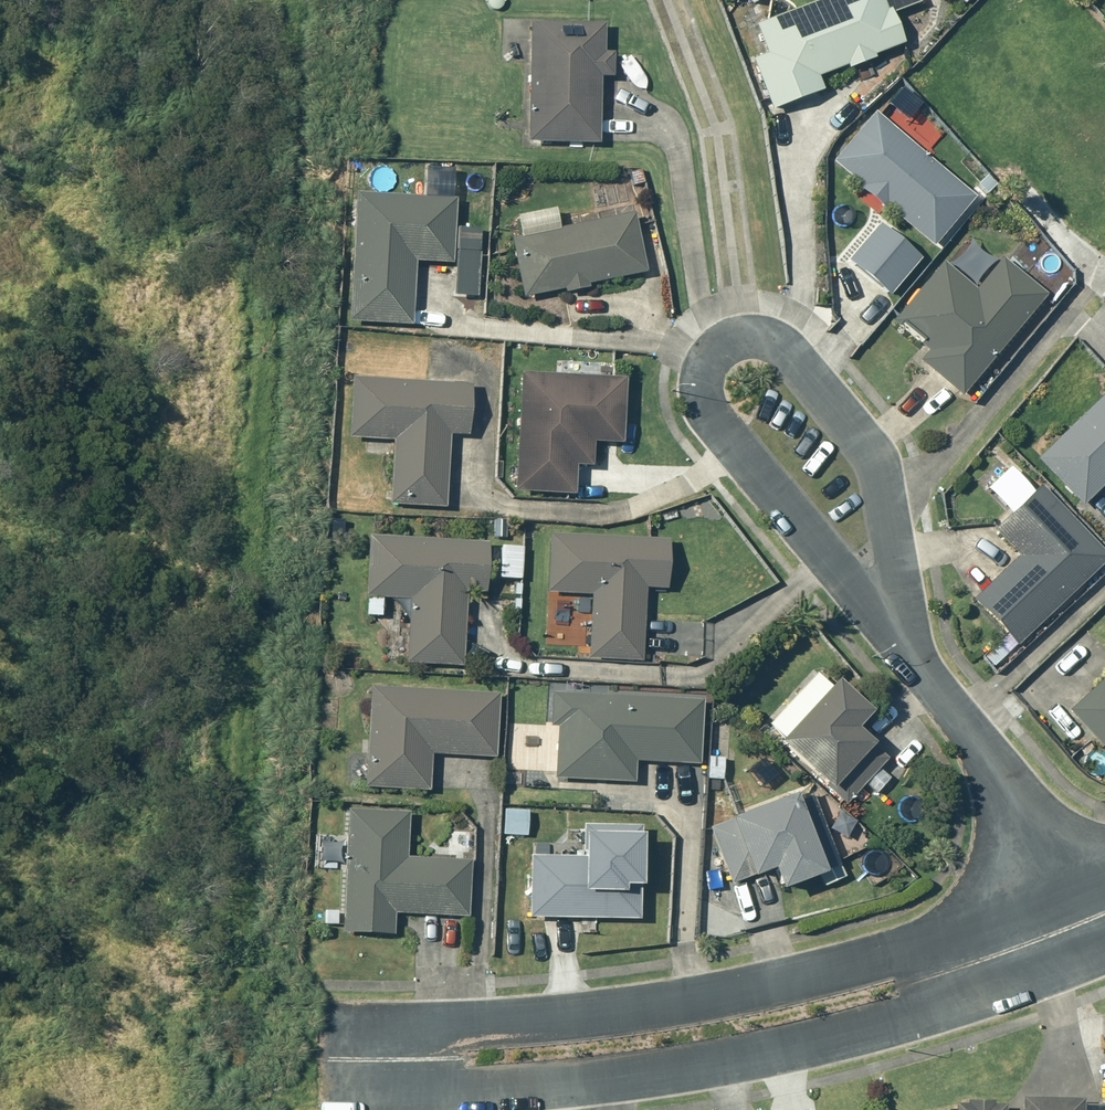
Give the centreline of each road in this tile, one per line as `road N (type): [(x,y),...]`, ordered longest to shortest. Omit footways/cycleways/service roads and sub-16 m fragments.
road 1 (residential): [(895,652),(851,453),(760,340),(719,333),(682,349),(690,408),(839,586)]
road 2 (residential): [(954,967),(903,1018),(600,1079),(477,1091),(404,1060)]
road 3 (residential): [(404,1060),(458,1033),(581,1021),(884,960),(954,967)]
road 4 (residential): [(895,652),(1103,915)]
road 5 (residential): [(954,967),(1103,915)]

